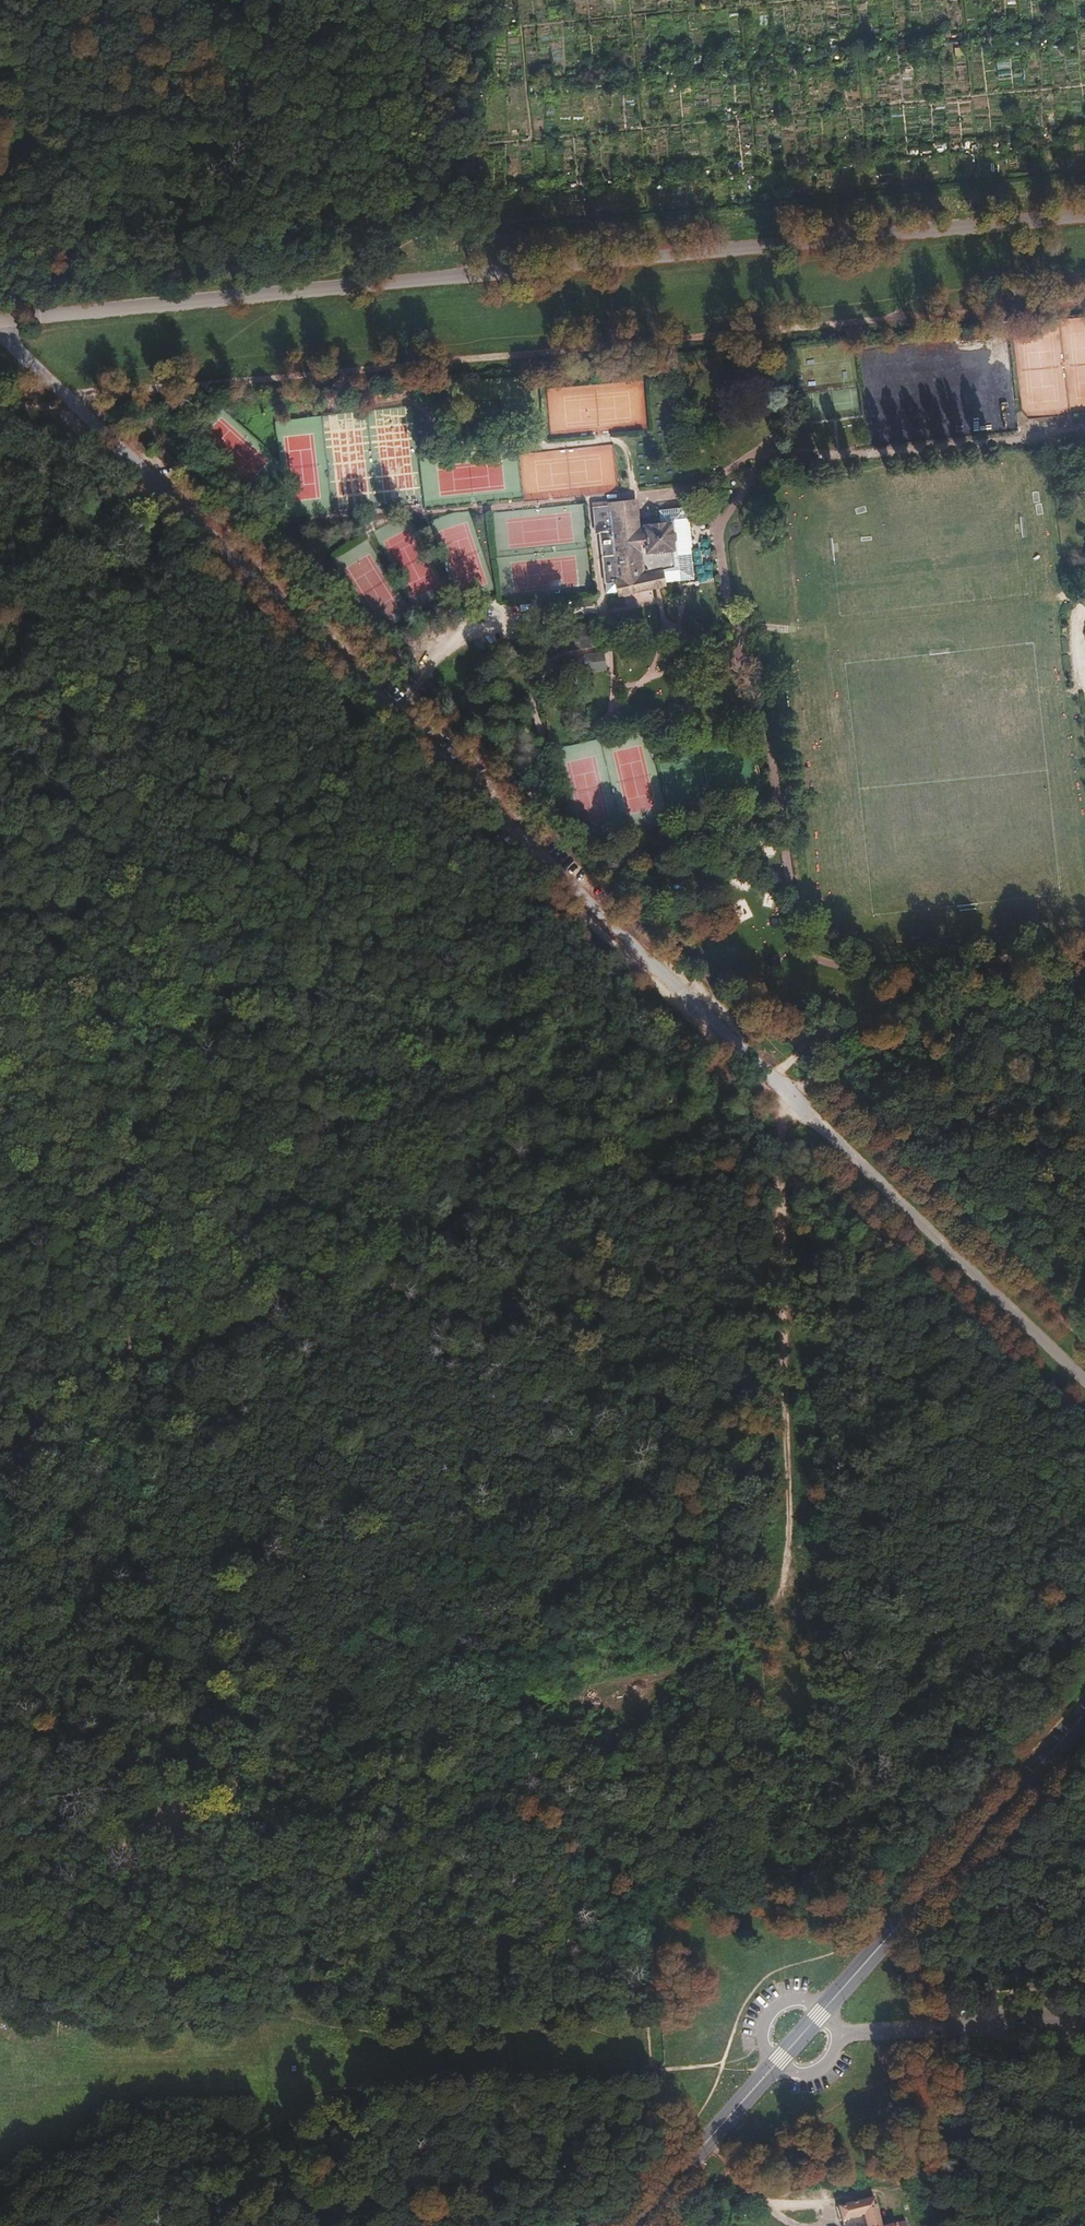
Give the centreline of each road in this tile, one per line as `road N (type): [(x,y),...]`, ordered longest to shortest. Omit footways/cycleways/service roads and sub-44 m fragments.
road 1 (track): [(36,400),(137,1366),(163,1823)]
road 2 (track): [(1084,962),(0,1419)]
road 3 (track): [(1084,299),(0,405)]
road 4 (unclassified): [(1084,215),(0,320)]
road 5 (track): [(0,1657),(163,1823),(650,1999),(651,2069)]
road 6 (track): [(0,990),(339,1008),(784,1088)]
road 7 (track): [(561,1835),(487,1810),(349,1797),(88,1827),(0,1815)]
road 8 (track): [(784,1088),(788,1586)]
road 9 (track): [(1084,1450),(963,1742),(927,1780),(824,1853)]
road 10 (secondary): [(823,2006),(1084,1708)]
road 11 (unclassified): [(838,2033),(1084,2025)]
road 12 (track): [(389,1801),(318,2011)]
road 13 (track): [(951,2031),(960,2100),(995,2146),(1084,2172)]
road 14 (secondary): [(632,2225),(772,2066)]
road 15 (track): [(650,1999),(651,1947),(637,1907),(623,1882),(561,1835)]
road 16 (track): [(163,1823),(255,1998)]
road 17 (track): [(824,1853),(789,1868),(724,1875),(637,1907)]
road 18 (track): [(255,1998),(182,2004),(71,1970)]
road 19 (track): [(71,1970),(163,1823)]
road 20 (track): [(788,1586),(740,1633),(650,1677)]
road 21 (track): [(951,2031),(953,1996),(1084,1988)]
road 22 (track): [(1084,2055),(952,2064)]

